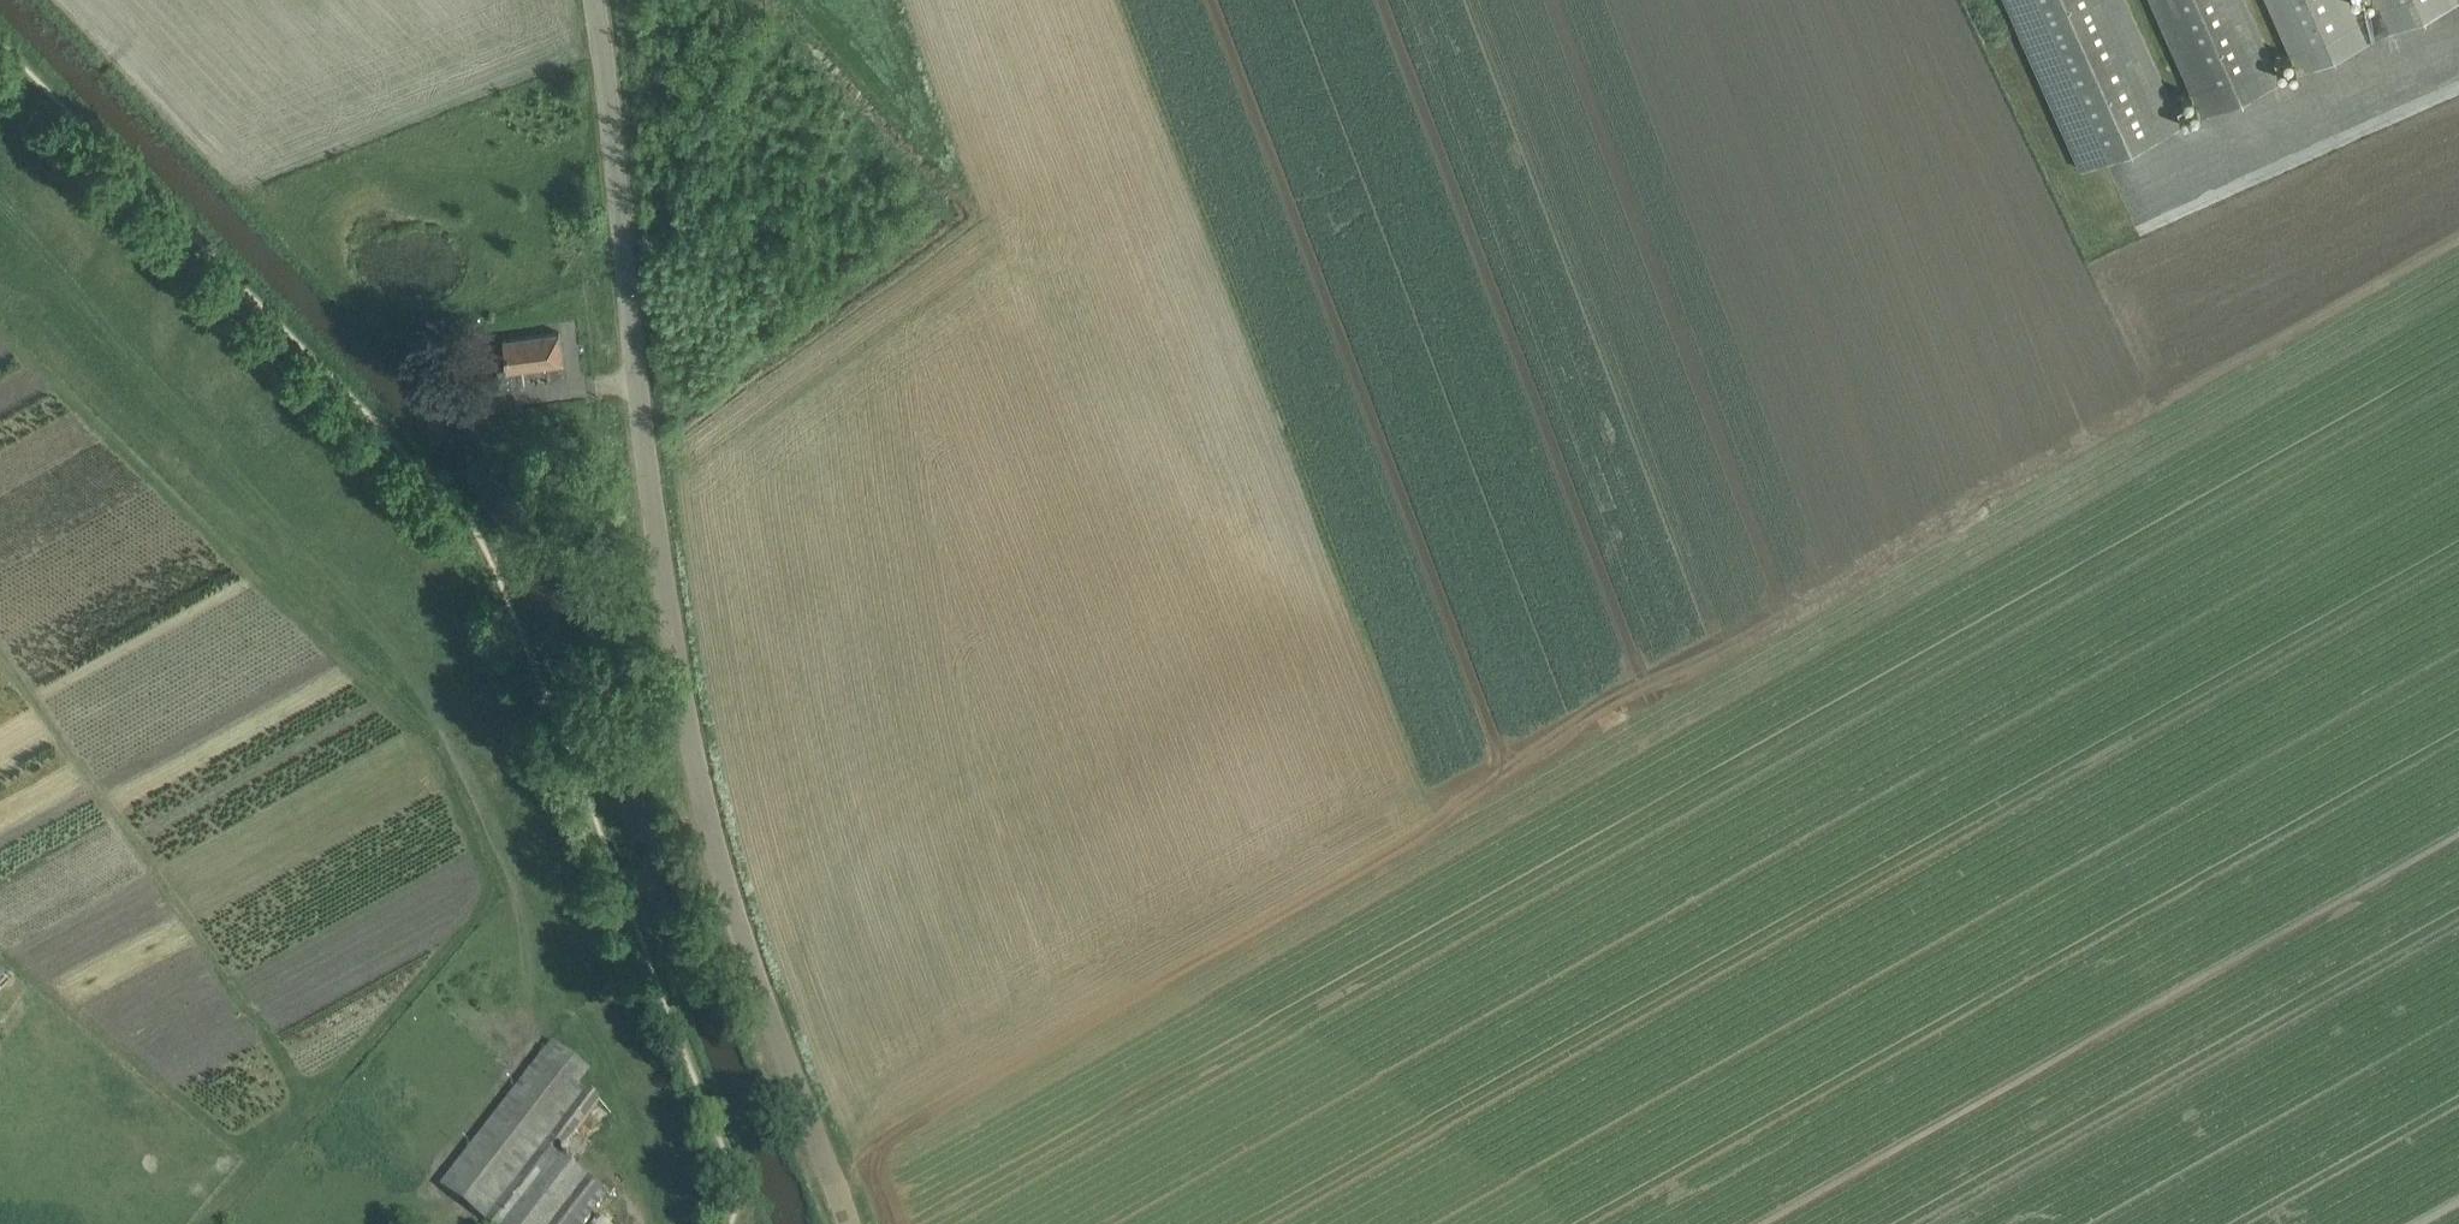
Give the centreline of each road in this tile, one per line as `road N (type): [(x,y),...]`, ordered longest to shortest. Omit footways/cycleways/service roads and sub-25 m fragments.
road 1 (unclassified): [(848,1223),(748,967),(689,744),(643,441),(594,0)]

